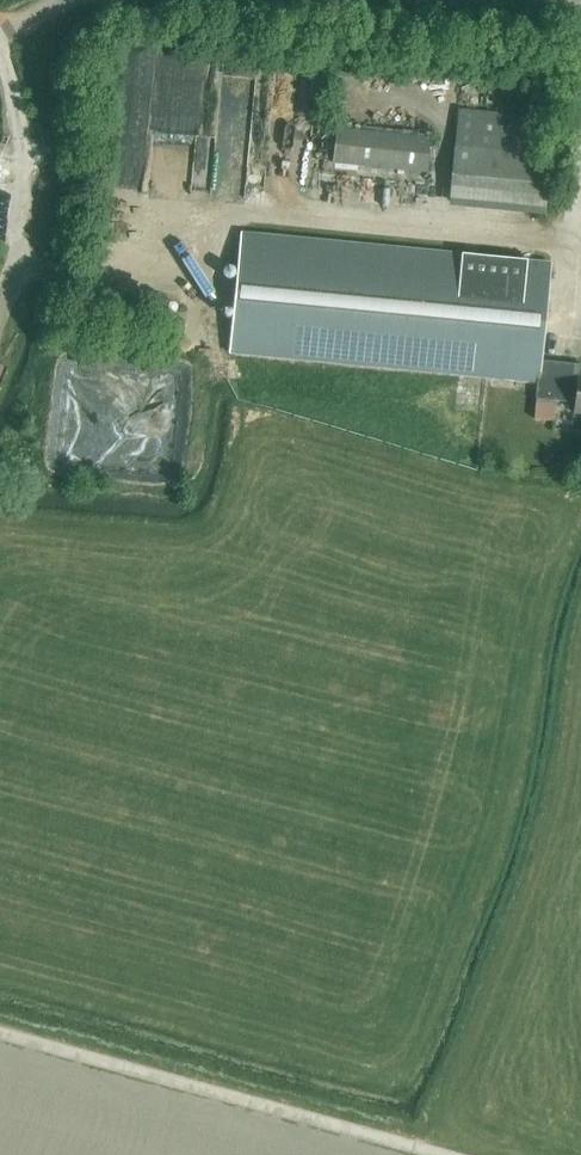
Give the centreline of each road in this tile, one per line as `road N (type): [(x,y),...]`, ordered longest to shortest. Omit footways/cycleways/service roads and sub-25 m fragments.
road 1 (track): [(0,1032),(444,1154)]
road 2 (track): [(0,323),(18,255),(22,165),(0,51)]

